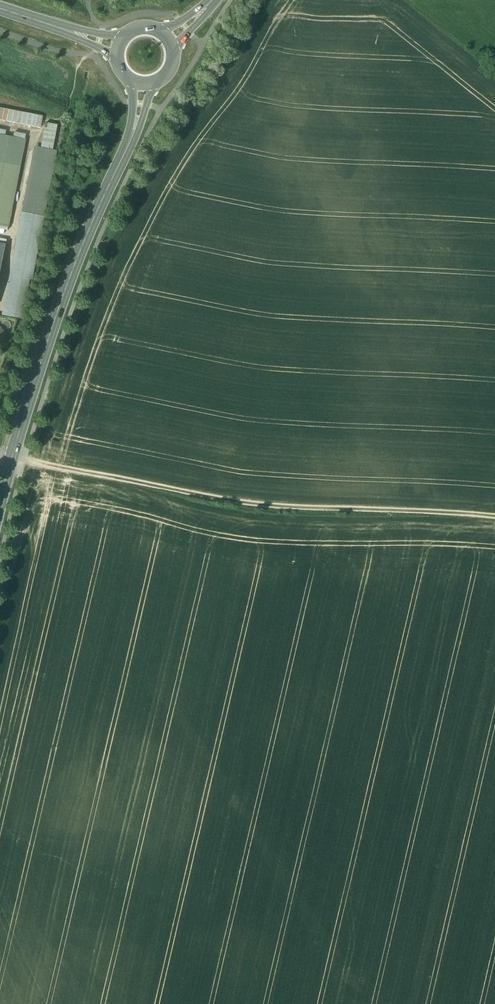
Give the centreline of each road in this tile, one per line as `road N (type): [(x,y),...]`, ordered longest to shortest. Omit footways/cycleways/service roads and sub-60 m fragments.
road 1 (track): [(12,457),(248,508),(494,522)]
road 2 (secondary): [(0,509),(12,457),(112,189),(140,83)]
road 3 (secondary): [(118,48),(0,9)]

